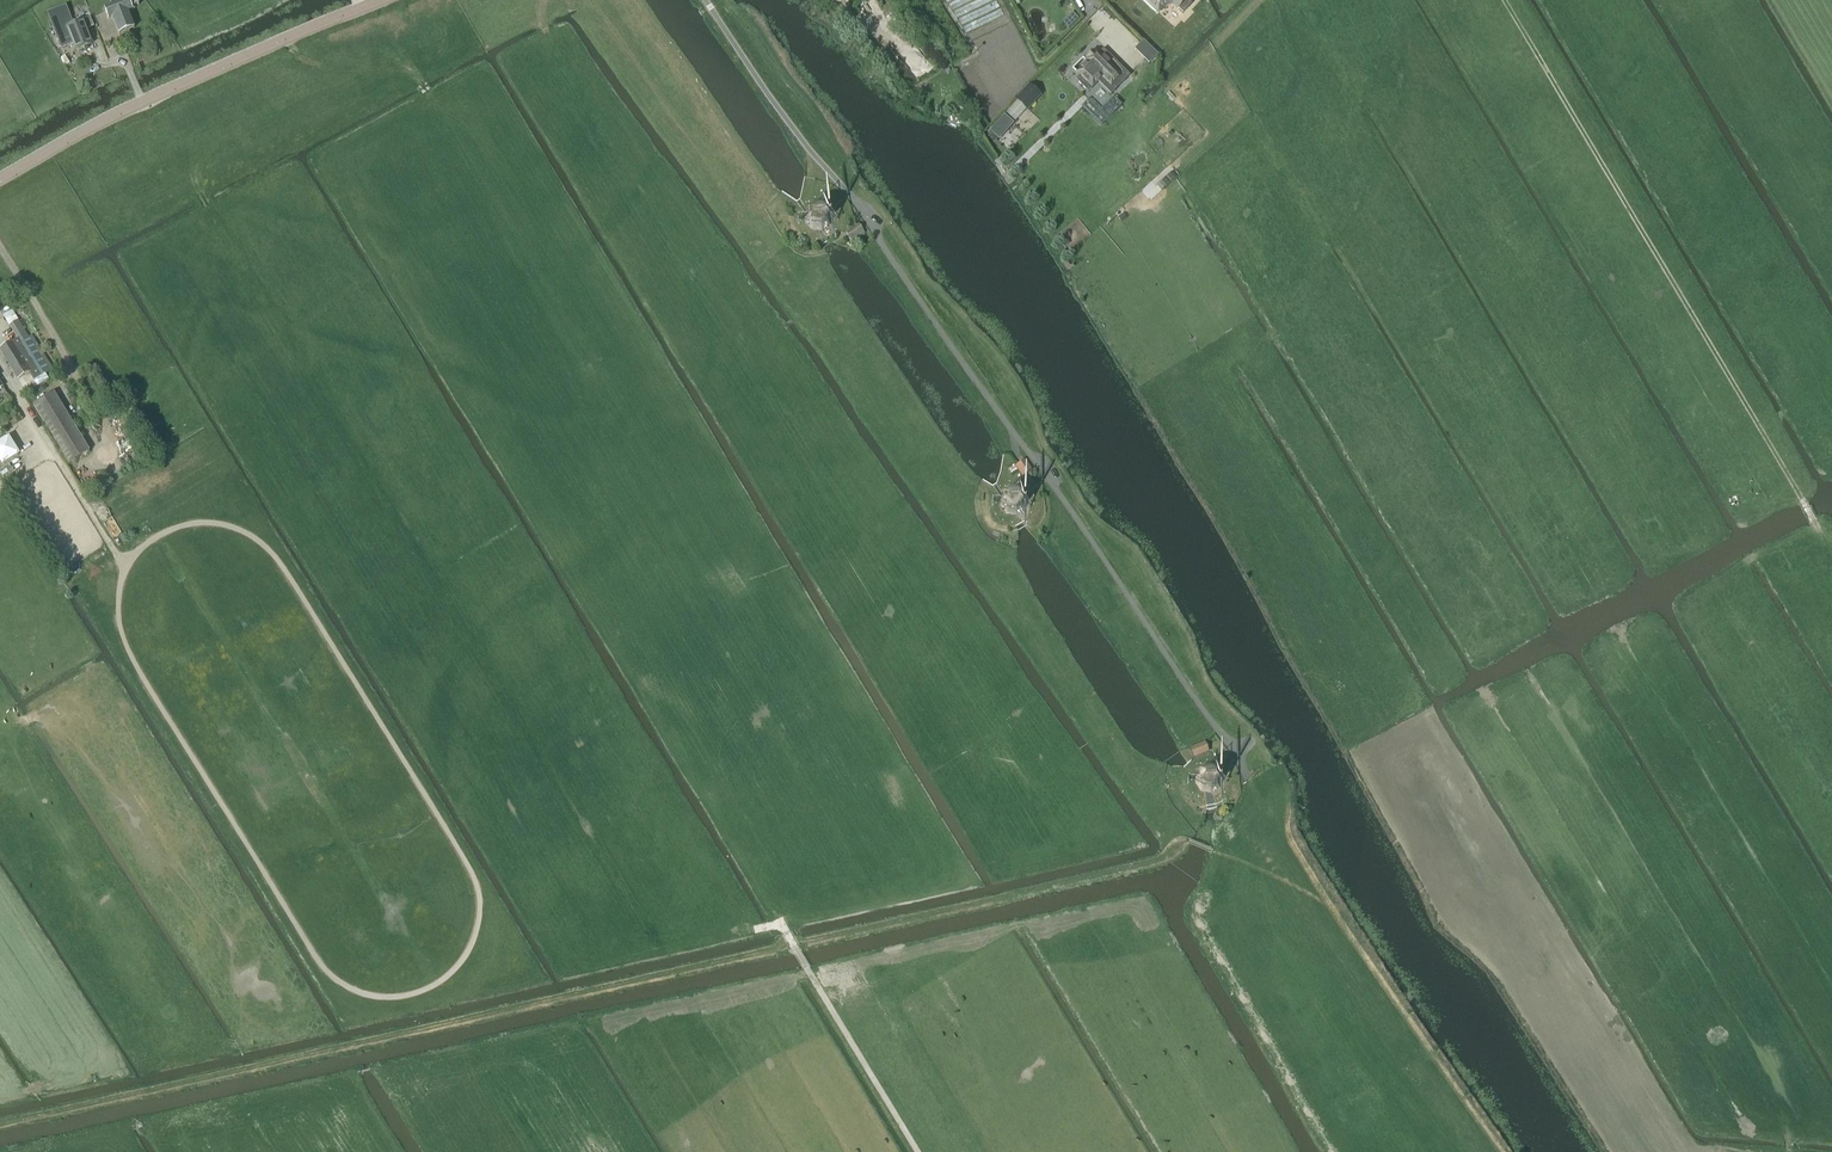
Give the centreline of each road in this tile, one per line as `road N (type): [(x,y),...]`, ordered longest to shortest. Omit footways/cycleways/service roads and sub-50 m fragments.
road 1 (track): [(1824,541),(1504,0)]
road 2 (tertiary): [(0,179),(142,102),(380,0)]

